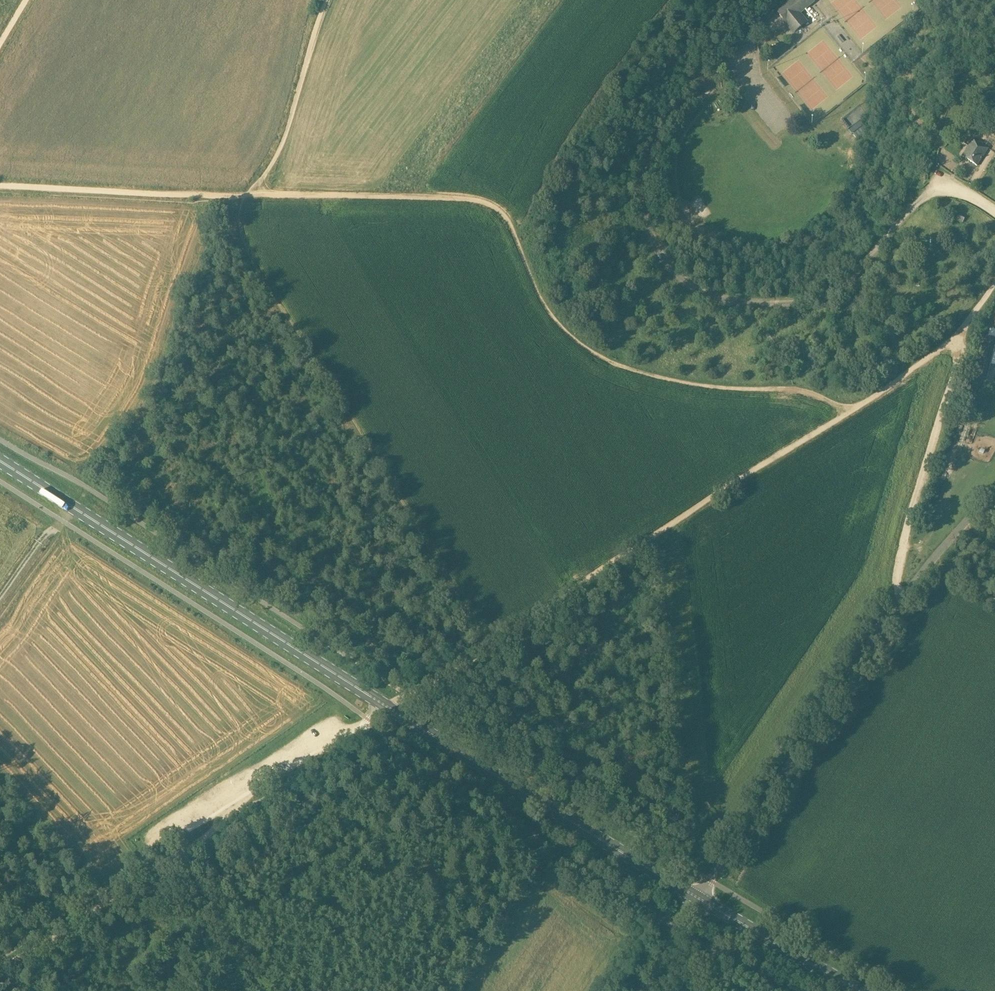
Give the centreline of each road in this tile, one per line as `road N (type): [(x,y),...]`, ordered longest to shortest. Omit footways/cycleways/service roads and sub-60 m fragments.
road 1 (primary): [(699,898),(0,462)]
road 2 (track): [(256,194),(470,198),(502,212),(547,308),(598,356),(690,383),(811,392),(849,414)]
road 3 (unclassified): [(994,212),(939,187),(838,288),(800,302),(731,301),(686,283),(649,231),(641,178),(670,119),(742,46)]
road 4 (track): [(484,652),(849,414),(955,336)]
road 5 (track): [(243,196),(241,236),(253,266),(484,652)]
road 6 (unclassified): [(699,898),(903,598),(994,492)]
road 7 (track): [(903,598),(901,557),(959,357),(955,336)]
road 8 (track): [(0,185),(243,196)]
road 9 (track): [(328,0),(285,136),(256,194)]
road 10 (track): [(0,974),(159,866)]
road 11 (primary): [(861,990),(699,898)]
road 12 (track): [(75,509),(0,621)]

